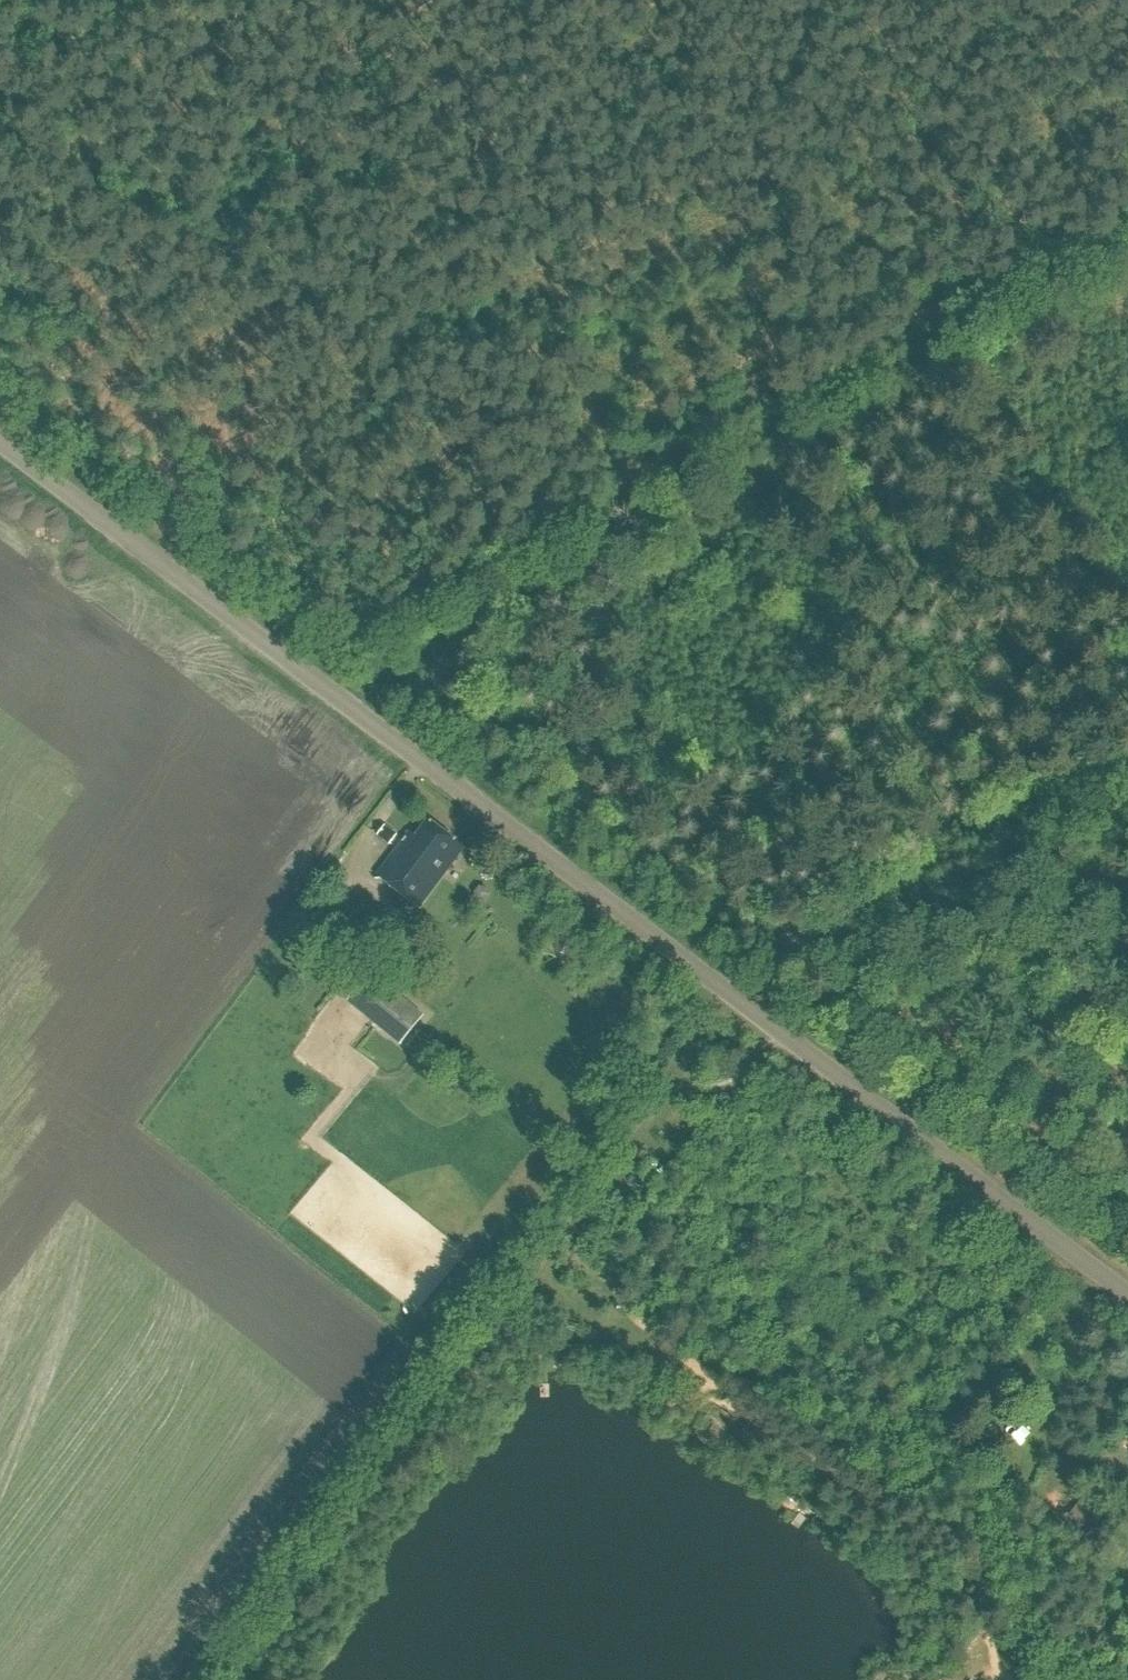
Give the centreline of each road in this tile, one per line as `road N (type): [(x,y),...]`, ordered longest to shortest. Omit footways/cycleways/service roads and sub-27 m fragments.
road 1 (unclassified): [(1127,1292),(0,443)]
road 2 (track): [(316,683),(1127,256)]

